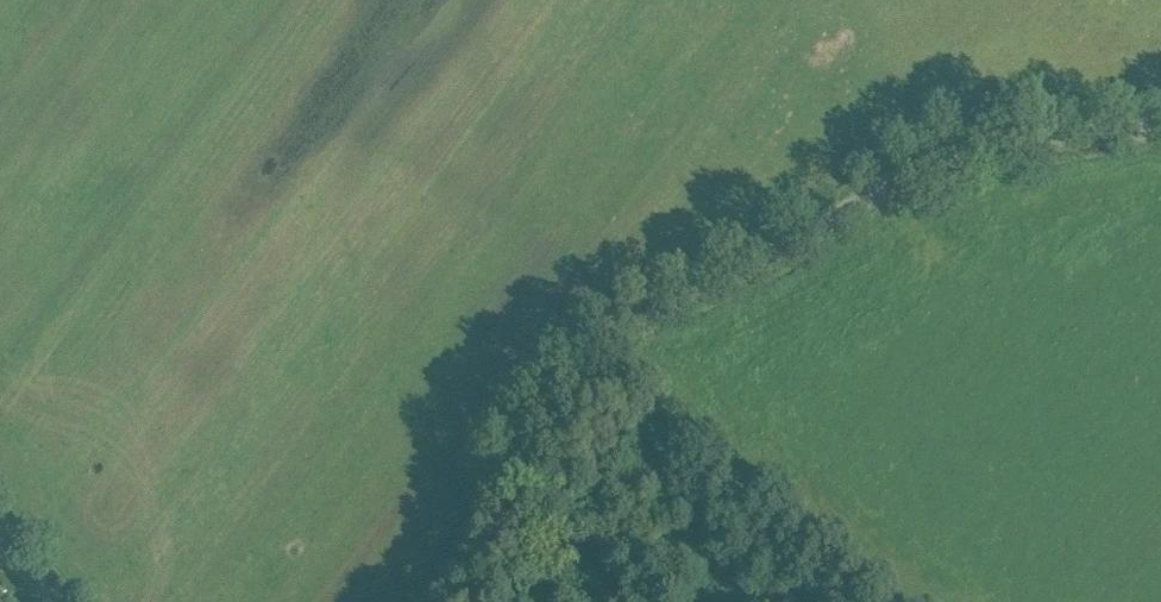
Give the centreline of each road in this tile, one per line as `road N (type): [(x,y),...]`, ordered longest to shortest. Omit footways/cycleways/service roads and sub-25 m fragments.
road 1 (unclassified): [(411,601),(573,367),(602,338),(964,156),(1160,128)]

